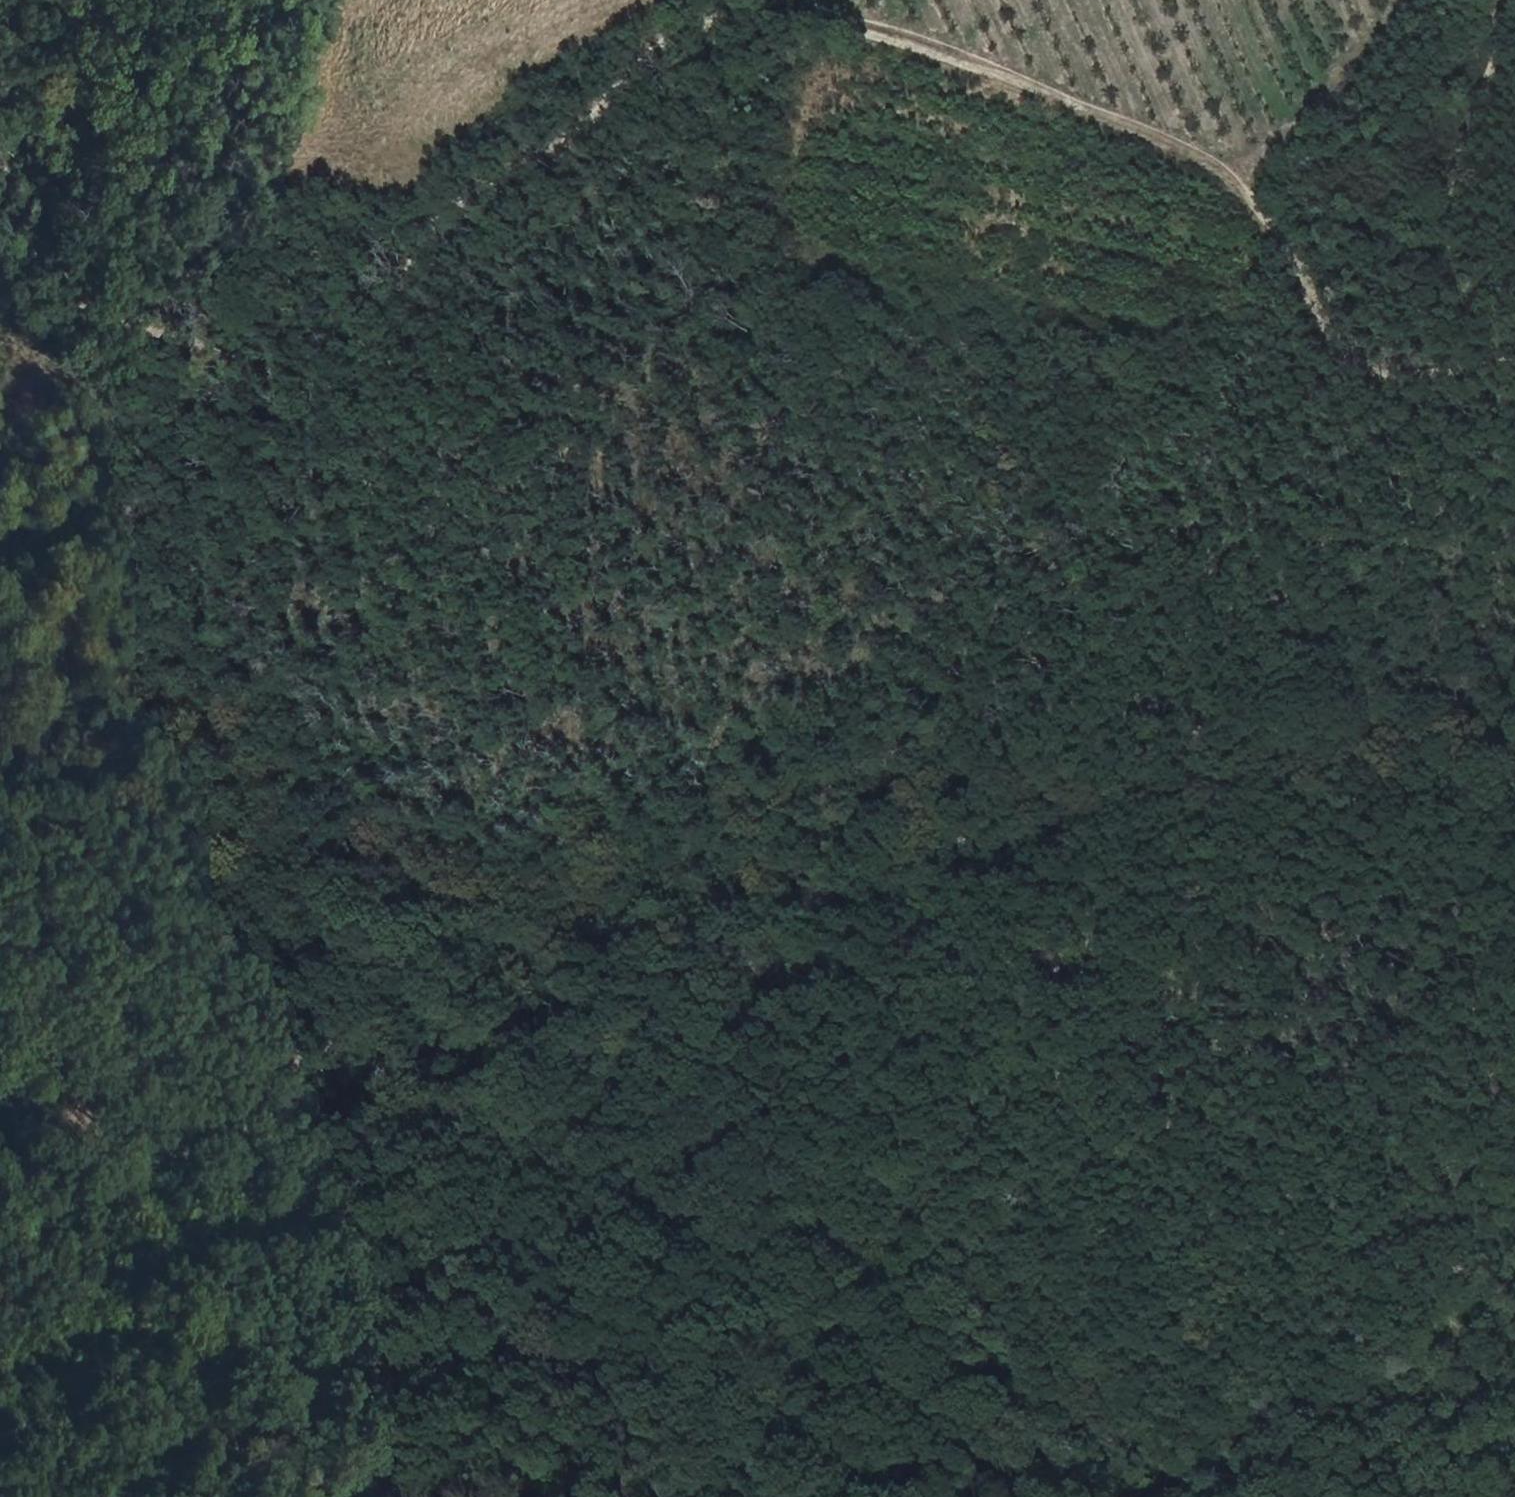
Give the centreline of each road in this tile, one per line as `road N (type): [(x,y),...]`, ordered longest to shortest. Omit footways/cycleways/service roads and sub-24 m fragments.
road 1 (track): [(1514,360),(1393,369),(1273,229),(1181,149),(880,33),(756,7),(659,44),(577,120),(491,169),(416,234),(396,292),(330,364),(263,368),(181,324),(91,294),(19,183),(0,130)]
road 2 (track): [(1512,362),(1437,239),(1514,26)]

